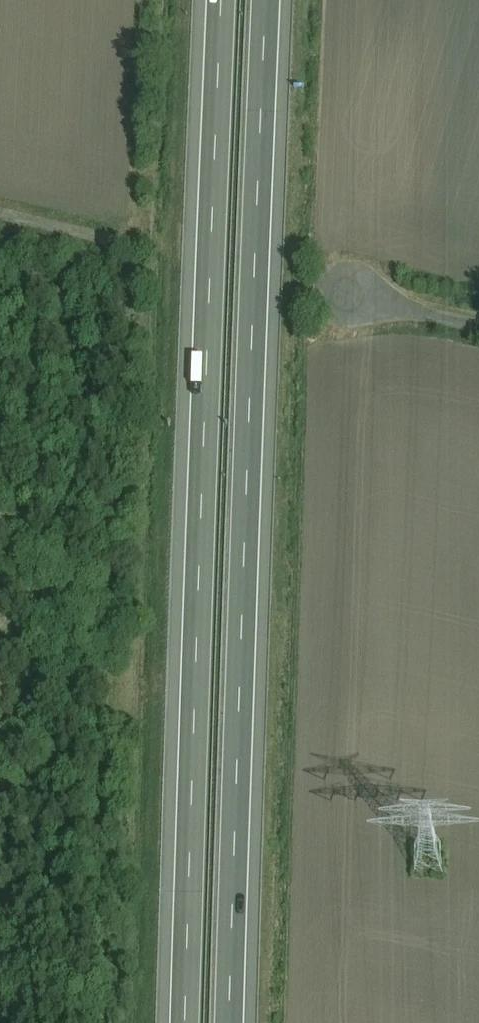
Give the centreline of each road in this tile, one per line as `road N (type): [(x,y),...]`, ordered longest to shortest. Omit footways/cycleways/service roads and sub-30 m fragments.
road 1 (motorway): [(221,0),(189,1022)]
road 2 (motorway): [(235,1022),(267,0)]
road 3 (residential): [(352,301),(478,329)]

